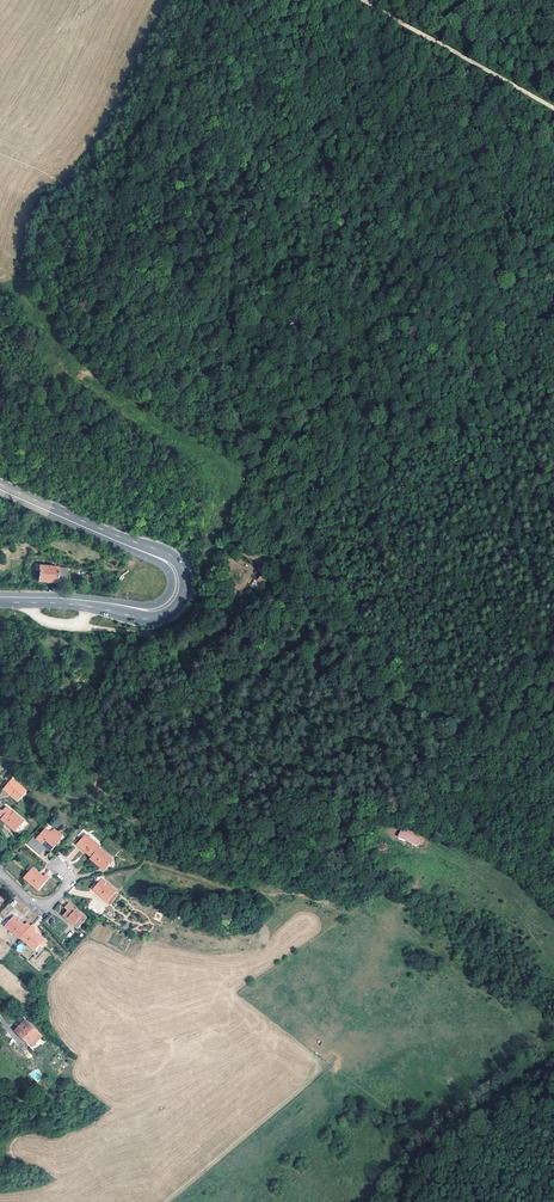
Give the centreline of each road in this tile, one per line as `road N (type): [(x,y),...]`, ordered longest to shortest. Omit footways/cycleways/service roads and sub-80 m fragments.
road 1 (secondary): [(0,600),(154,613),(177,598),(180,579),(165,555),(0,487)]
road 2 (track): [(553,108),(361,0)]

